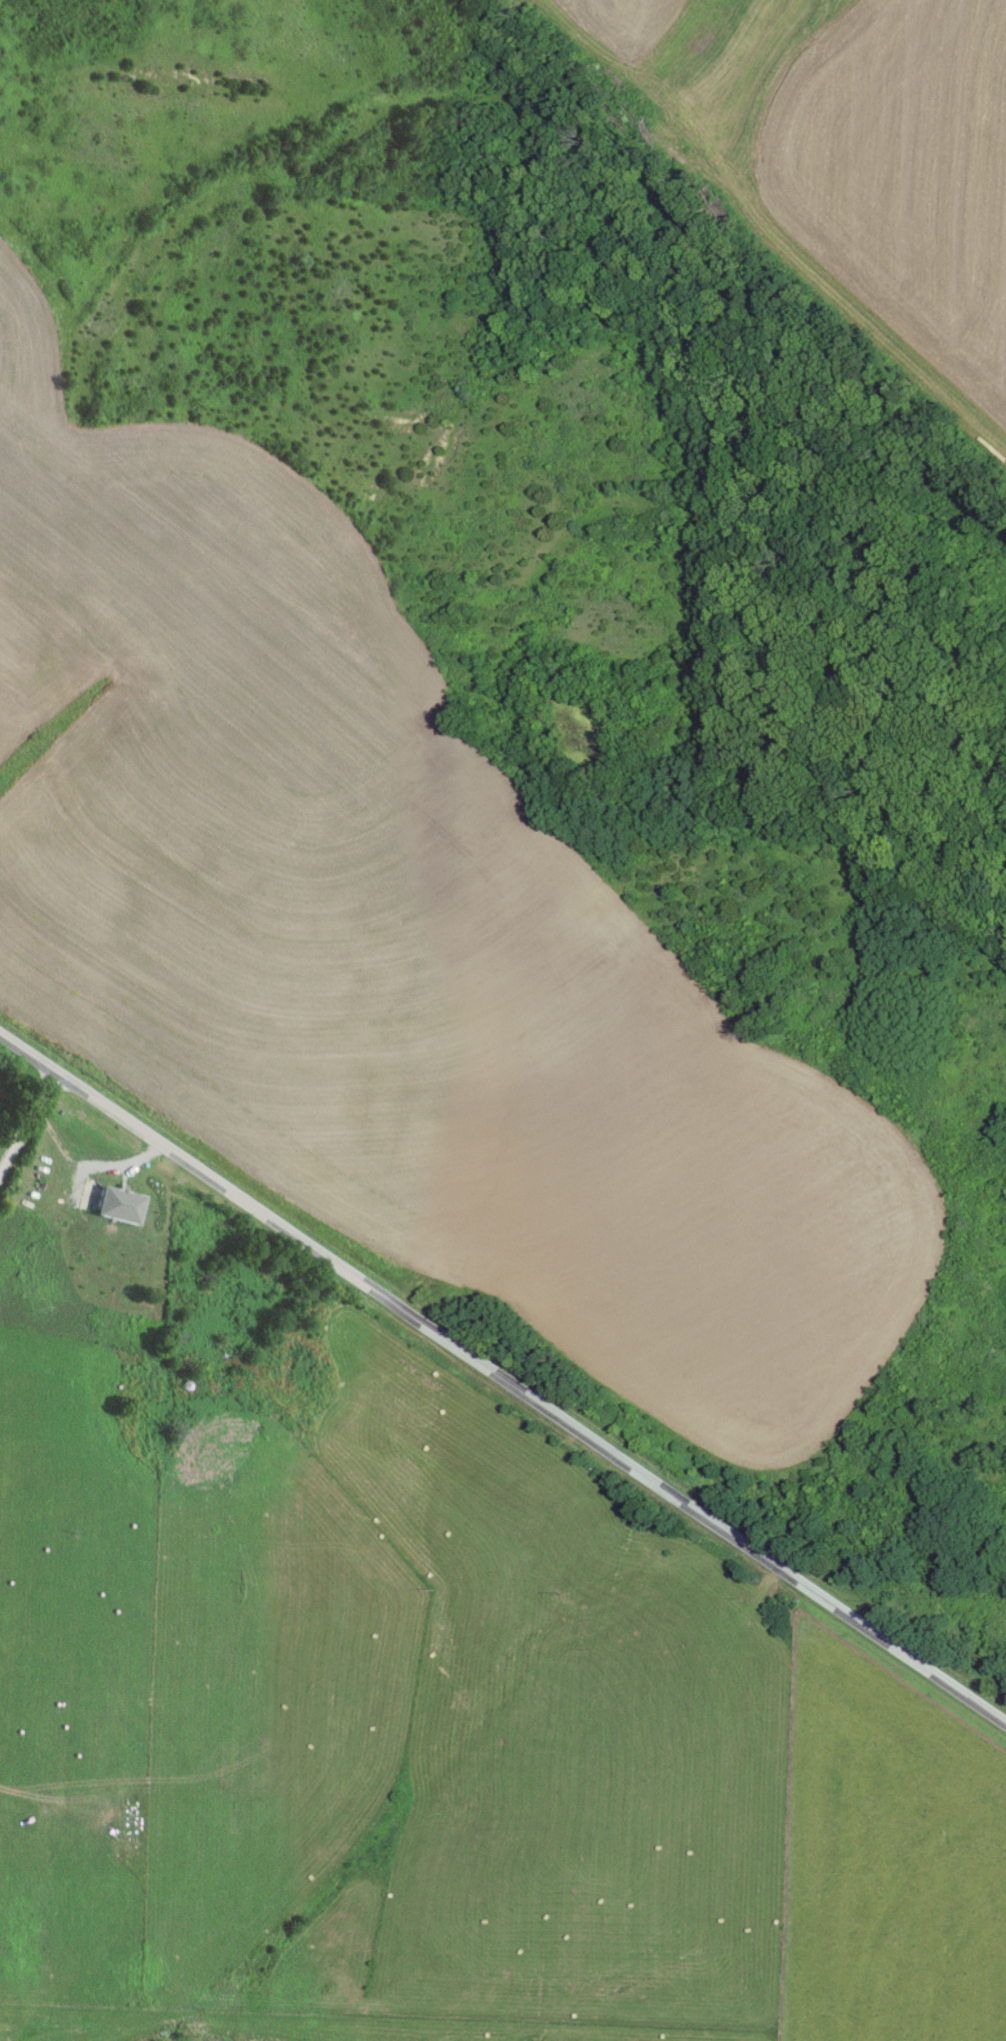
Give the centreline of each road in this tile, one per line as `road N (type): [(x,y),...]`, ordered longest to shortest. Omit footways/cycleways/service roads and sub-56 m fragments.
road 1 (secondary): [(1005,1723),(0,1033)]

